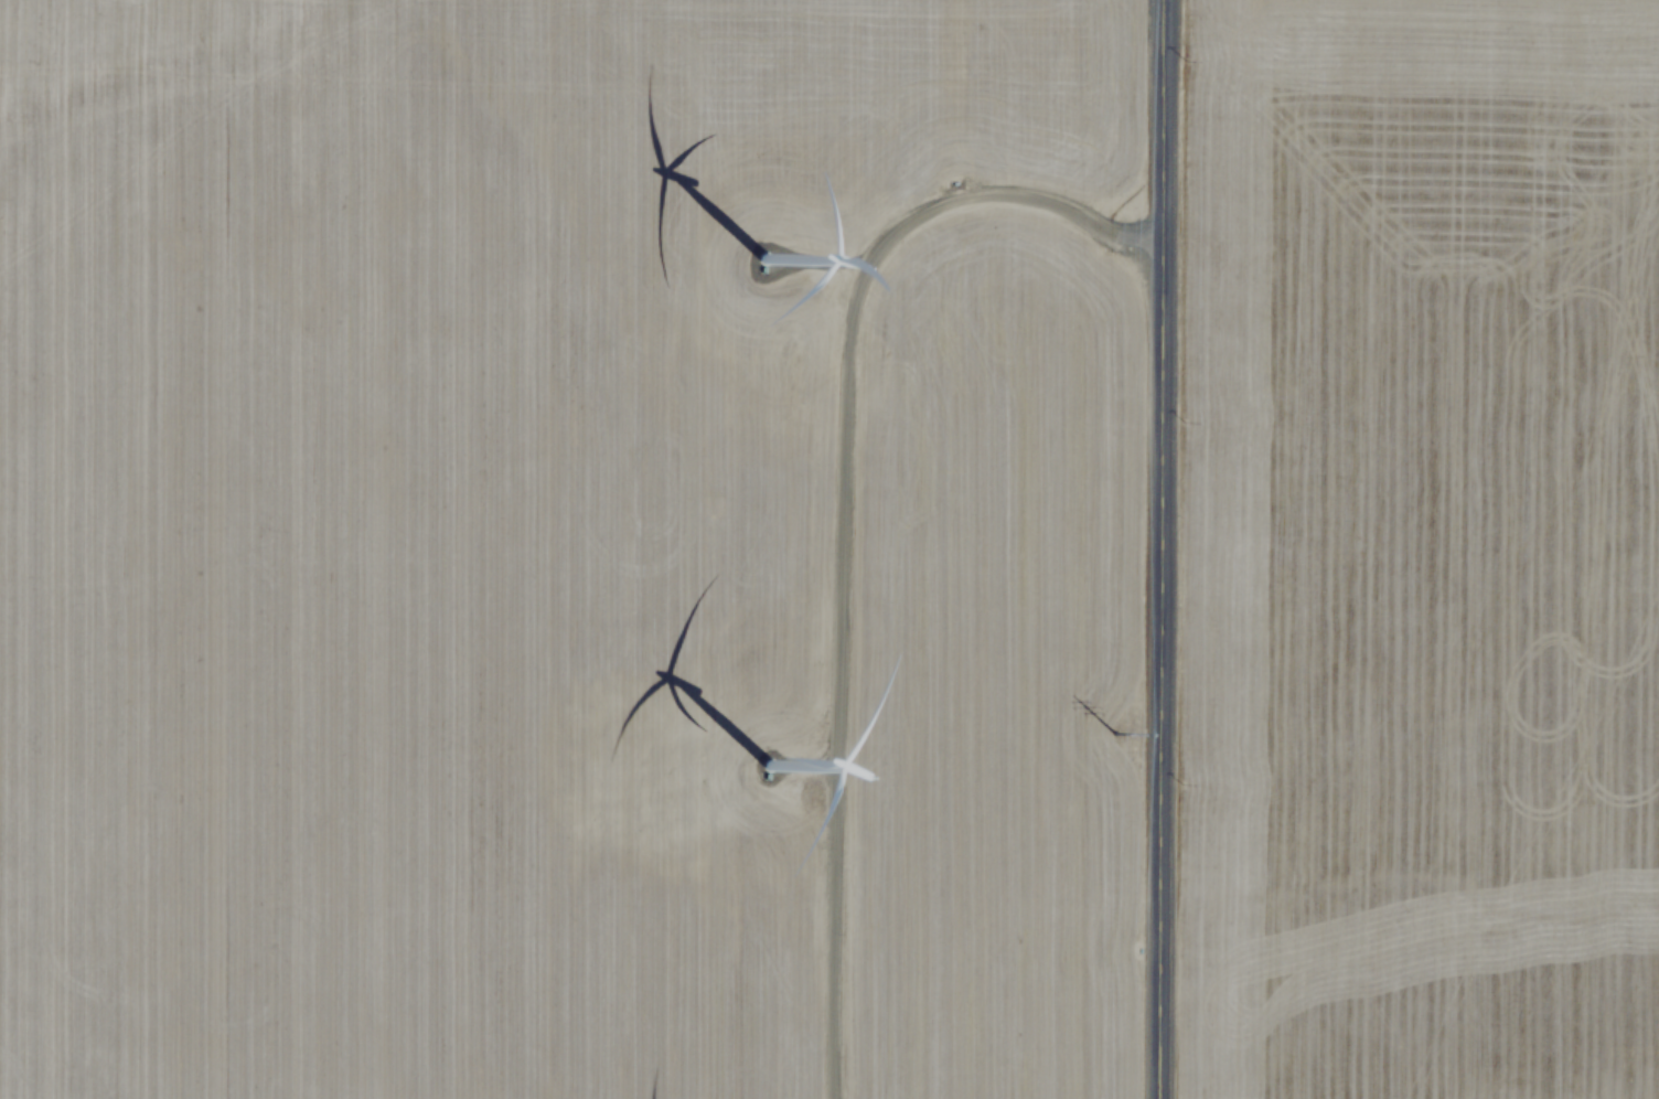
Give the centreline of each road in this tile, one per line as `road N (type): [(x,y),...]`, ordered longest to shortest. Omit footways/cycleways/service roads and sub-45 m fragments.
road 1 (tertiary): [(1154,1098),(1164,0)]

